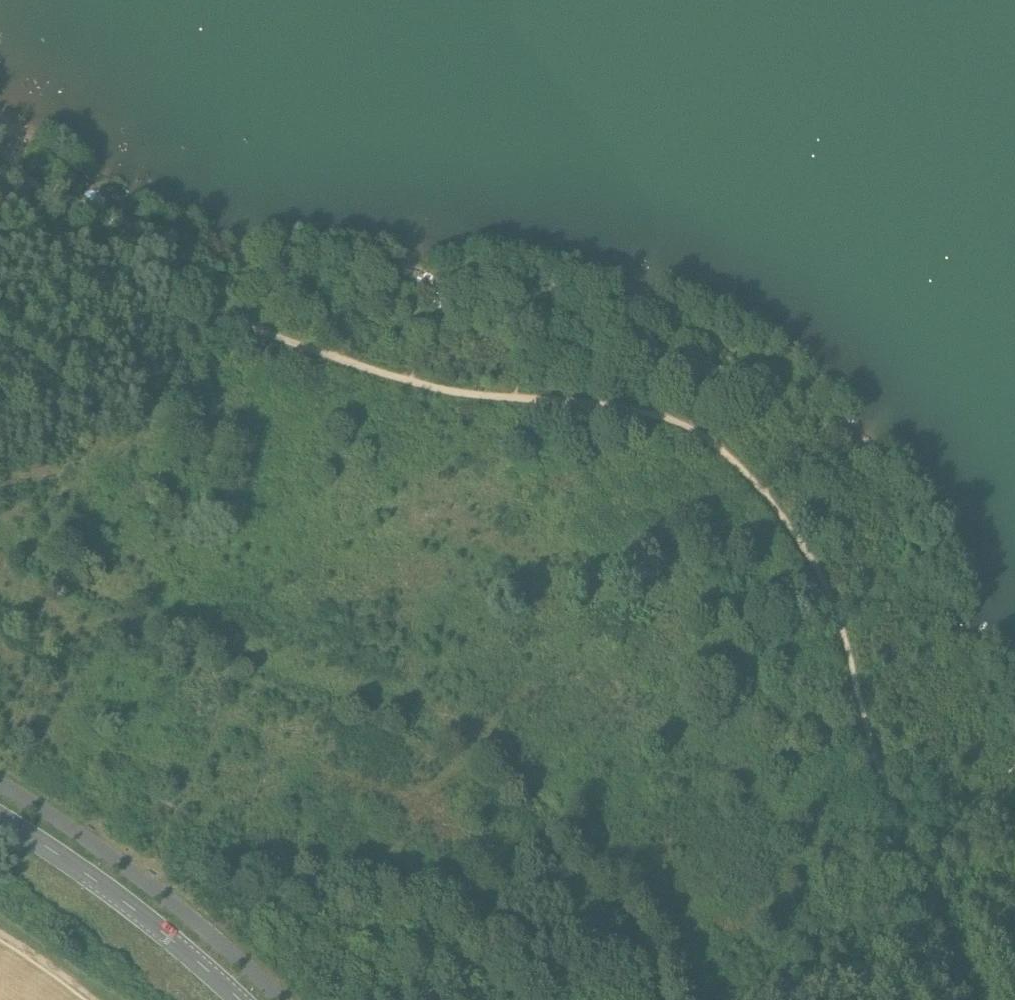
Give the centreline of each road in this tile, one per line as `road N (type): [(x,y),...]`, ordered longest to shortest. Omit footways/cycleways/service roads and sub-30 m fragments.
road 1 (track): [(974,999),(871,738),(830,585),(725,449),(643,408),(427,391),(207,300)]
road 2 (unclassified): [(0,822),(131,910),(235,999)]

